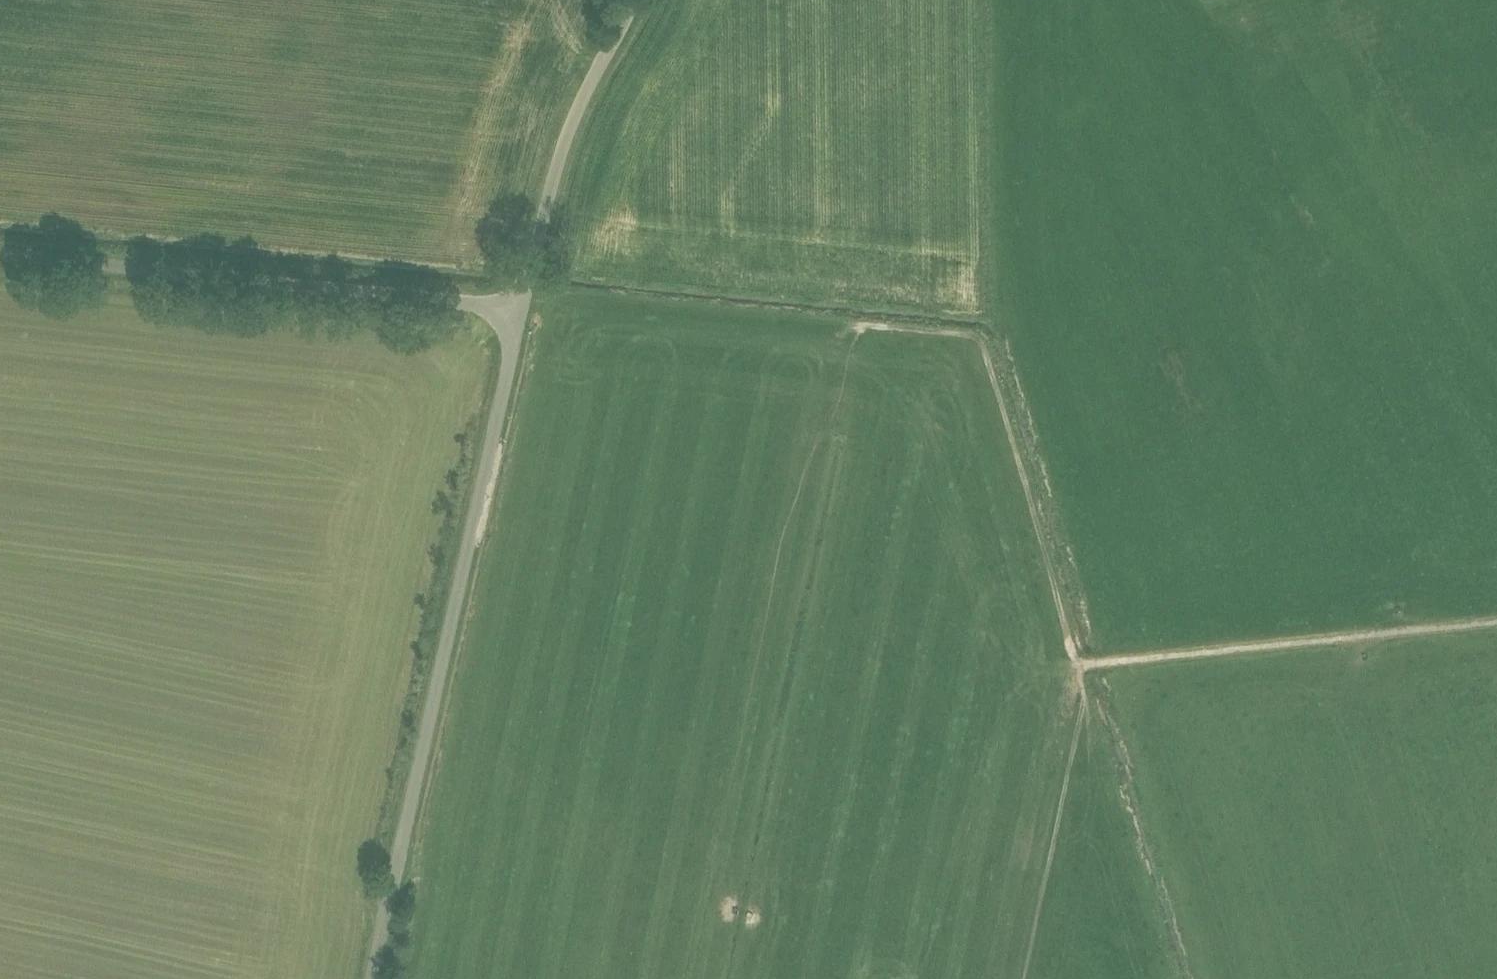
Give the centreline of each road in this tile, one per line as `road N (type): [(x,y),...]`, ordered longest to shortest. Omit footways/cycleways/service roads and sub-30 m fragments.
road 1 (unclassified): [(373,978),(521,307)]
road 2 (unclassified): [(521,307),(0,253)]
road 3 (unclassified): [(521,307),(563,144),(636,0)]

